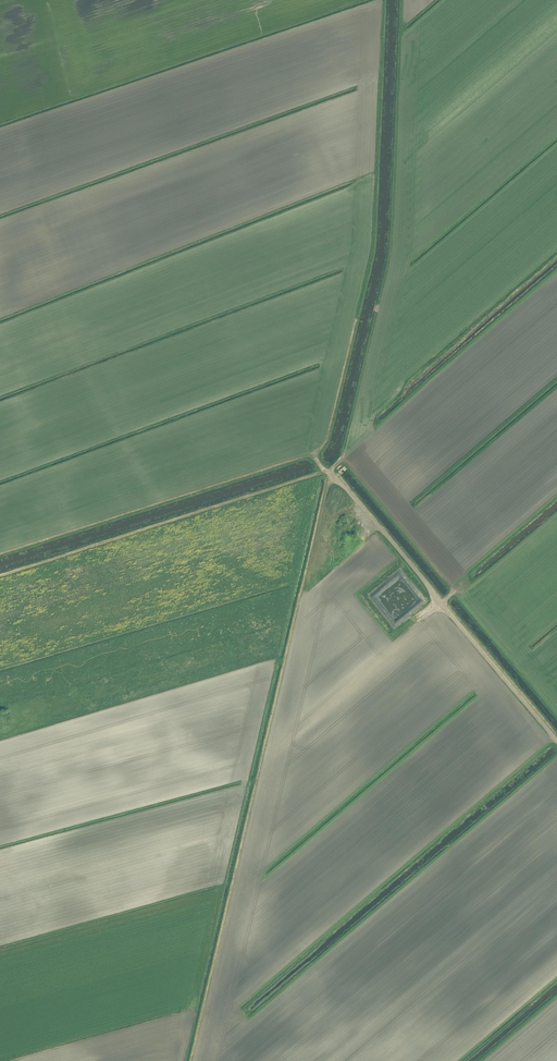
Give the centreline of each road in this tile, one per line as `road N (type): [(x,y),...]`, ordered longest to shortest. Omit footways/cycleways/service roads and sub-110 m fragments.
road 1 (track): [(326,470),(192,1060)]
road 2 (track): [(401,0),(388,262),(343,455),(326,470)]
road 3 (track): [(0,574),(326,470)]
road 4 (track): [(556,740),(442,603)]
road 5 (track): [(326,470),(442,603)]

